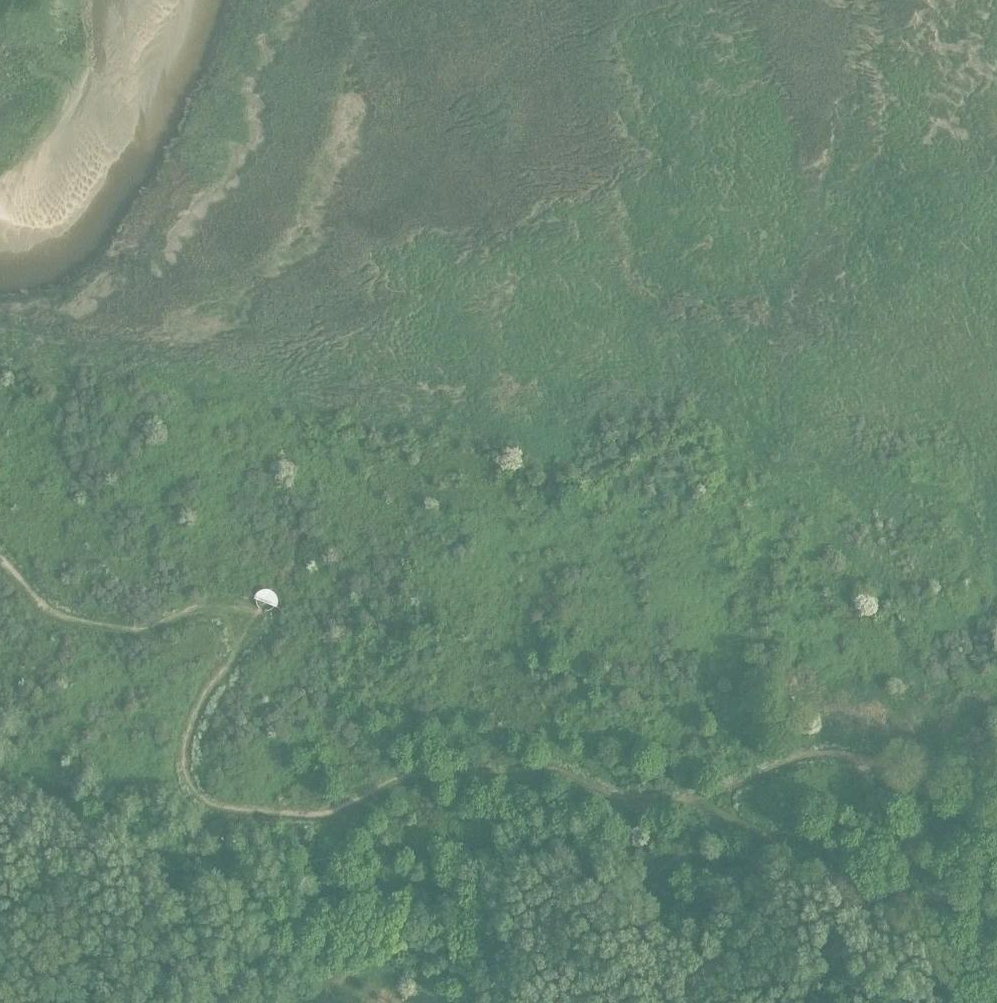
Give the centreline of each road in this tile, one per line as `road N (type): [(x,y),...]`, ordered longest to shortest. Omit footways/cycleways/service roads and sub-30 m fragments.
road 1 (track): [(668,808),(795,755),(906,769),(976,732),(996,736)]

